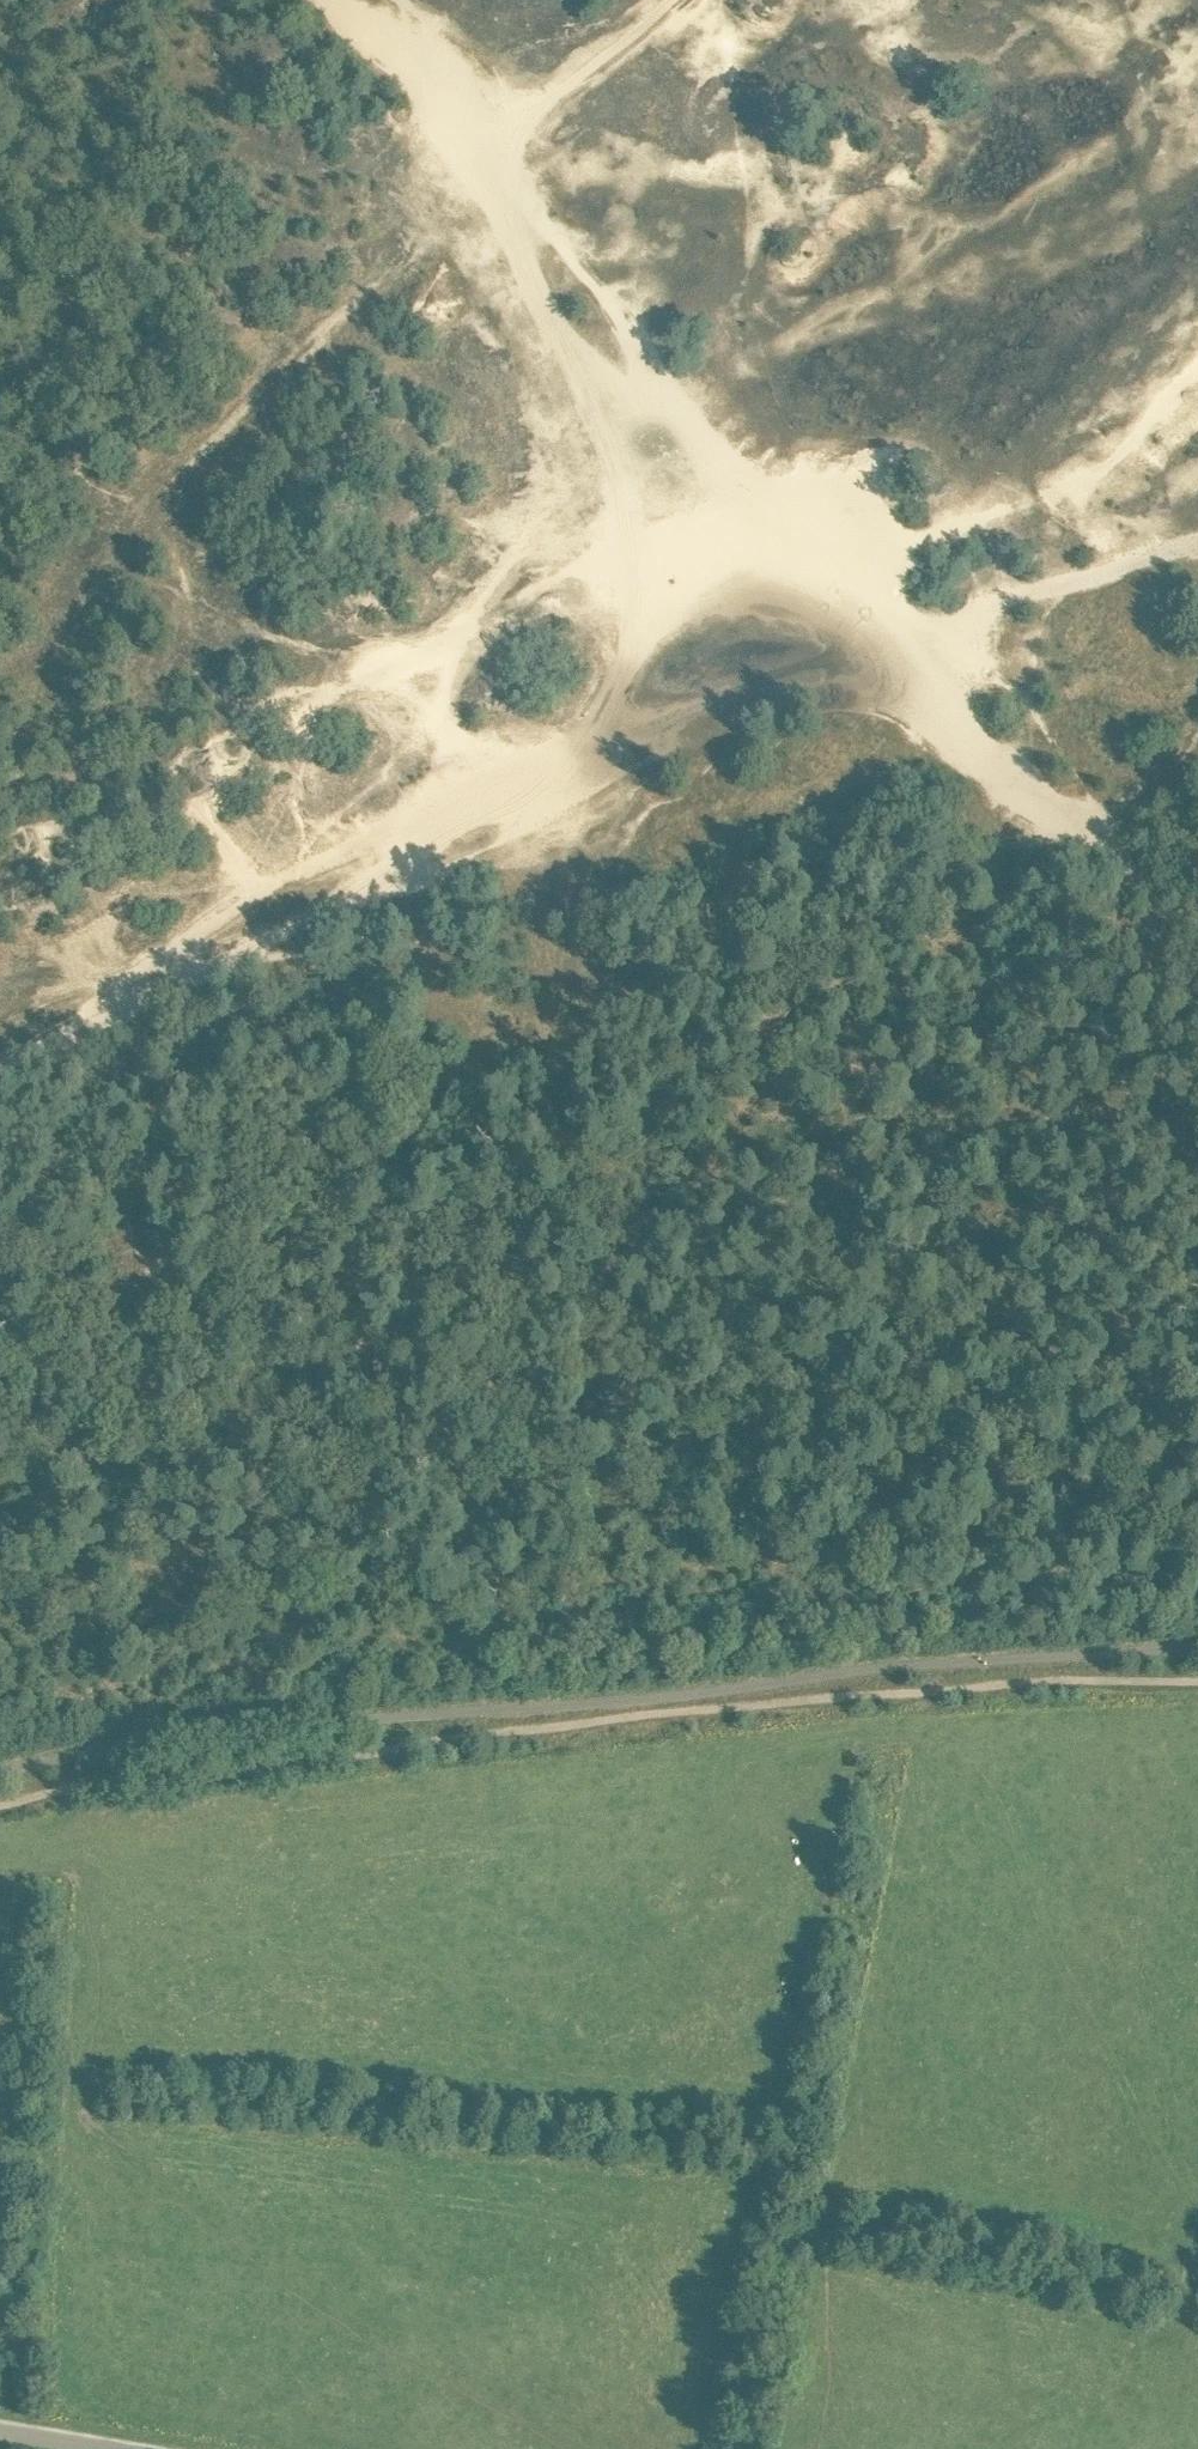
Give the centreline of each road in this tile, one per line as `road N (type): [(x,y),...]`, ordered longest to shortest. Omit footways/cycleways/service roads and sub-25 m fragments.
road 1 (track): [(1197,1682),(1065,1681),(666,1714),(414,1743),(370,1758),(204,1781),(116,1781),(0,1807)]

